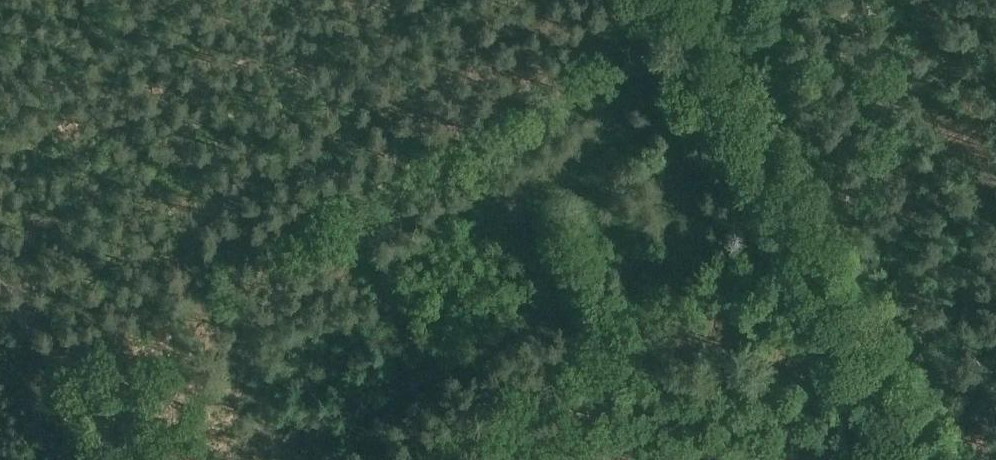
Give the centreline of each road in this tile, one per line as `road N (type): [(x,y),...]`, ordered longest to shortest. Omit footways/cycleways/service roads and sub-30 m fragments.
road 1 (track): [(442,459),(807,251)]
road 2 (track): [(807,251),(932,459)]
road 3 (track): [(0,273),(122,459)]
road 4 (track): [(716,97),(807,251)]

